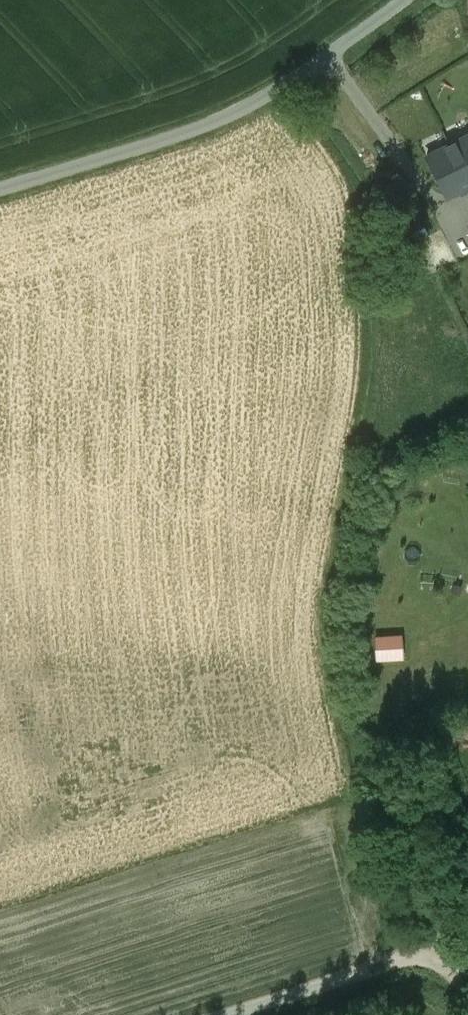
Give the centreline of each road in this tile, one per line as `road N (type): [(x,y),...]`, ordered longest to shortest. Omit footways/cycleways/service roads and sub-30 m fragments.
road 1 (unclassified): [(0,190),(258,107),(412,0)]
road 2 (track): [(202,1014),(416,947),(467,981)]

